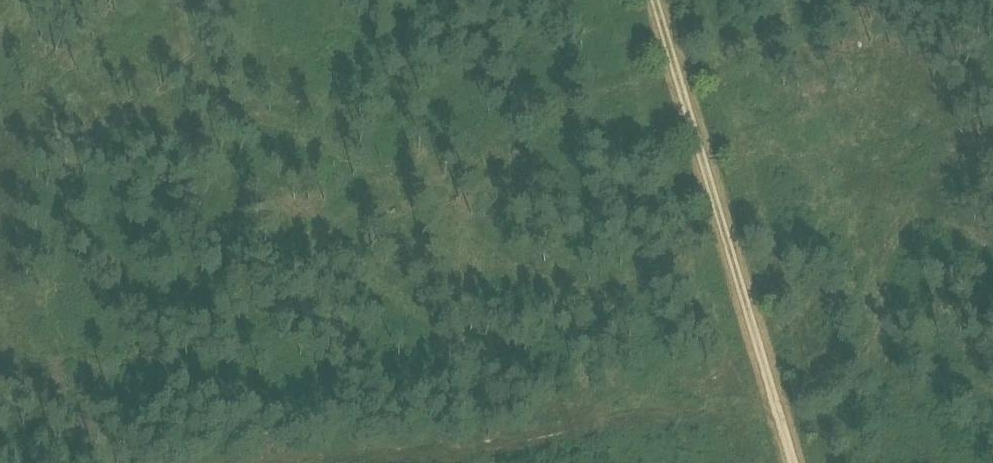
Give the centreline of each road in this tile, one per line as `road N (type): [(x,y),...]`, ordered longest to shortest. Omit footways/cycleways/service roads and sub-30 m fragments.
road 1 (track): [(792,462),(658,0)]

